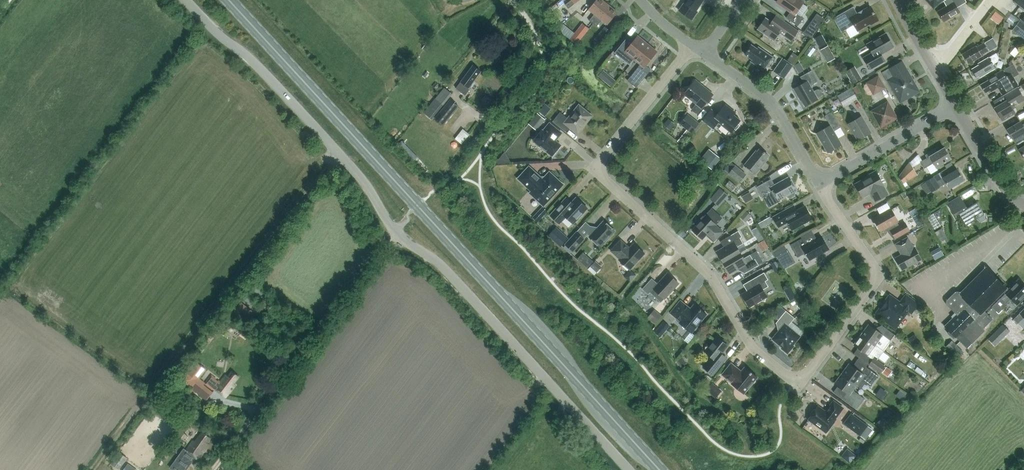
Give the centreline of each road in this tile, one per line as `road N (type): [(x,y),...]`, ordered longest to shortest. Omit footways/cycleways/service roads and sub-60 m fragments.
road 1 (residential): [(821,184),(874,275),(799,380),(754,351),(705,270),(601,175),(604,153),(693,46)]
road 2 (primary): [(659,469),(229,0)]
road 3 (unclassified): [(629,469),(436,259),(396,231)]
road 4 (unclassified): [(396,231),(366,182),(187,0)]
road 5 (unclassified): [(209,469),(396,231)]
road 6 (residential): [(706,54),(773,104),(821,184)]
road 7 (residential): [(821,184),(955,106)]
road 8 (unclassified): [(1023,205),(1005,189),(955,106)]

